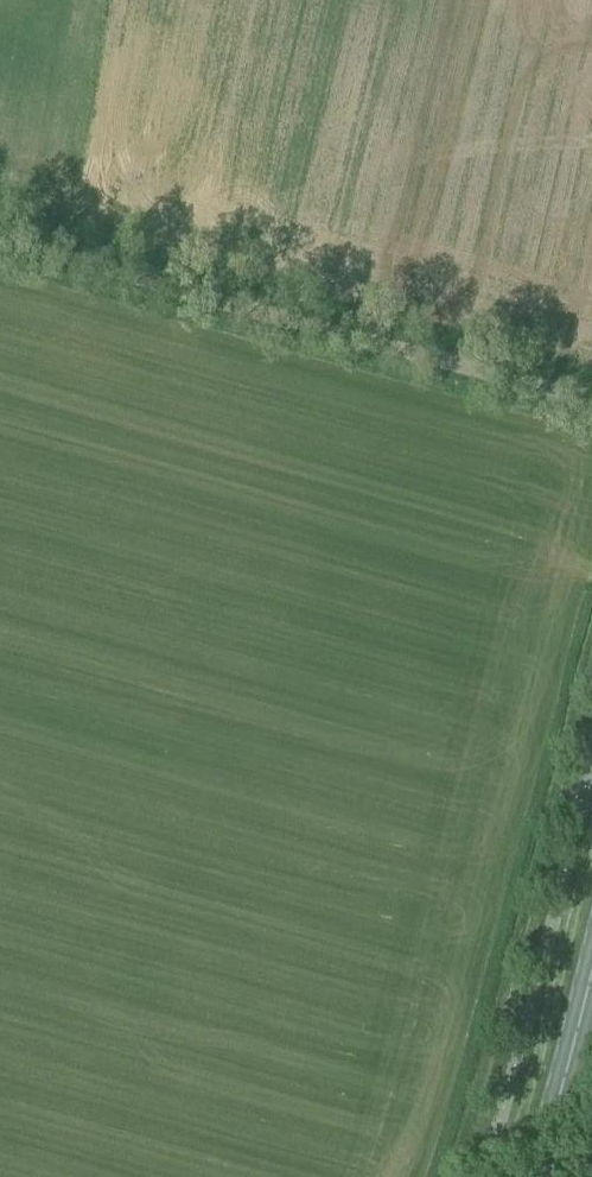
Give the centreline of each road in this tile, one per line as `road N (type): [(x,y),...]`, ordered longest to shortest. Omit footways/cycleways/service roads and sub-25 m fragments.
road 1 (unclassified): [(591,401),(237,309),(0,235)]
road 2 (primary): [(532,1176),(591,965)]

